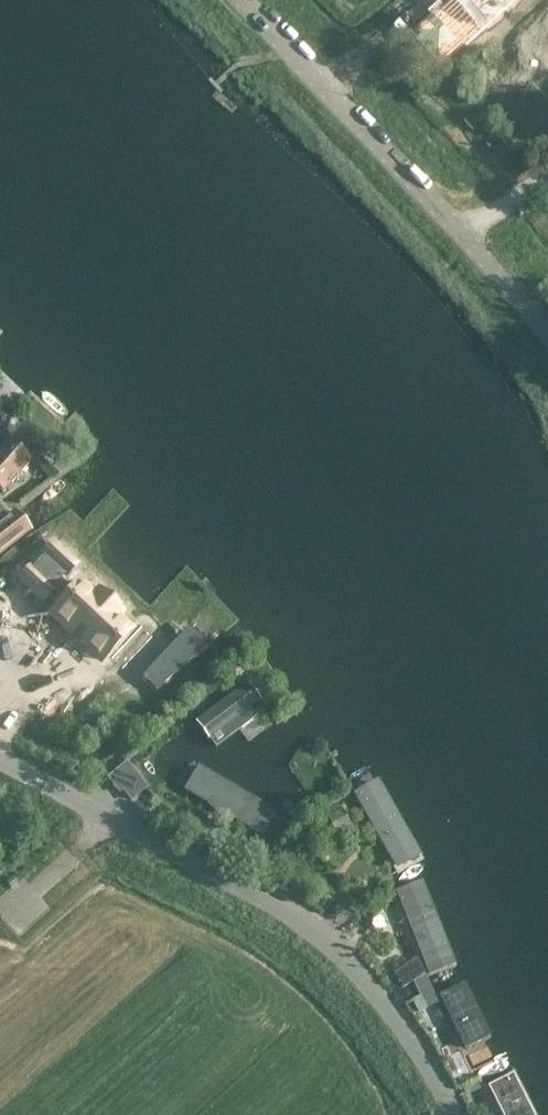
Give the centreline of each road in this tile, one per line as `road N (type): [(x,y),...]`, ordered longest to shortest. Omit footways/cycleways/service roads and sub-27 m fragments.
road 1 (residential): [(453,1114),(379,996),(320,938),(235,883),(0,761)]
road 2 (unclassified): [(547,339),(250,0)]
road 3 (track): [(20,902),(110,823)]

